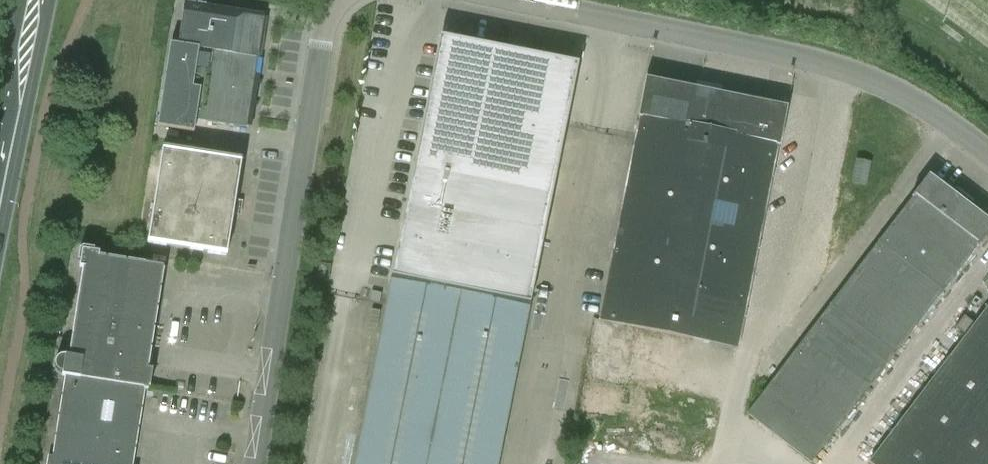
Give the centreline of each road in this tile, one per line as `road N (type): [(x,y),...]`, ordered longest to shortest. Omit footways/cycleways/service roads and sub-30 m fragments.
road 1 (unclassified): [(987,149),(889,80),(531,0)]
road 2 (unclassified): [(259,463),(325,22),(336,0)]
road 3 (primary): [(0,169),(31,0)]

